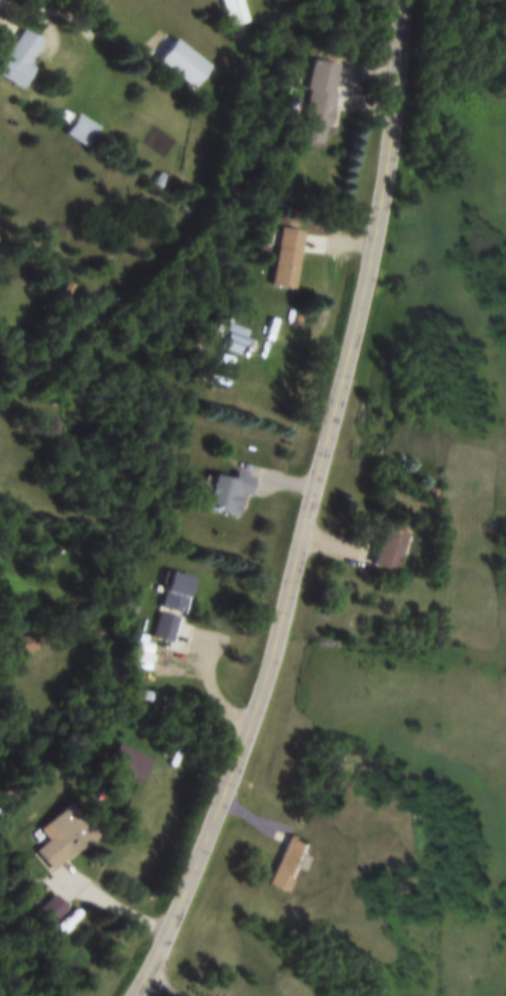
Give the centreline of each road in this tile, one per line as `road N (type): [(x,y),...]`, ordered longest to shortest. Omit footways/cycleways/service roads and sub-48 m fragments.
road 1 (residential): [(134,995),(212,825),(275,655),(380,225),(404,0)]

